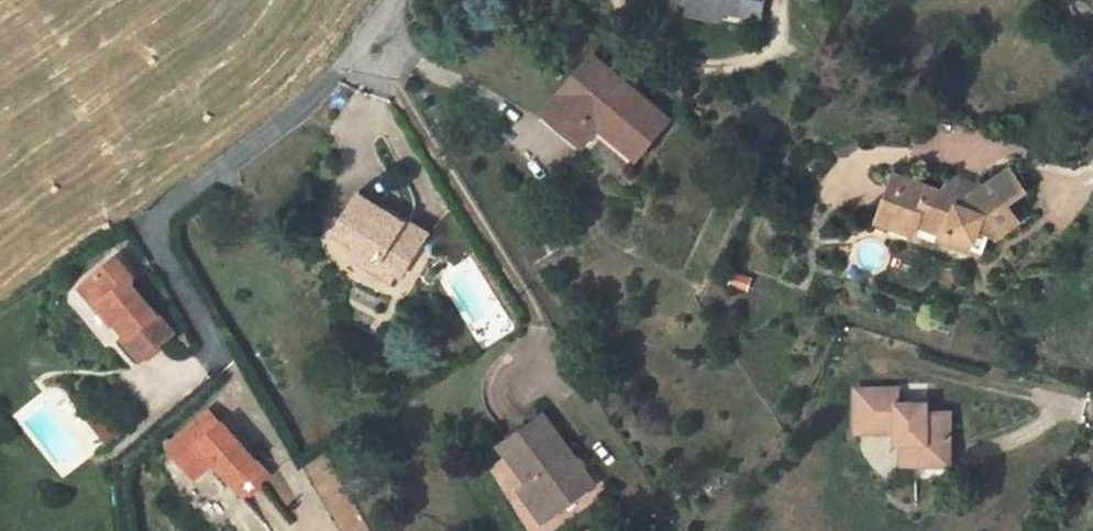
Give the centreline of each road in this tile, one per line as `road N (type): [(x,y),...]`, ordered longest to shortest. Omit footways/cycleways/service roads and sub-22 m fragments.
road 1 (residential): [(217,351),(146,230),(373,48),(396,0)]

